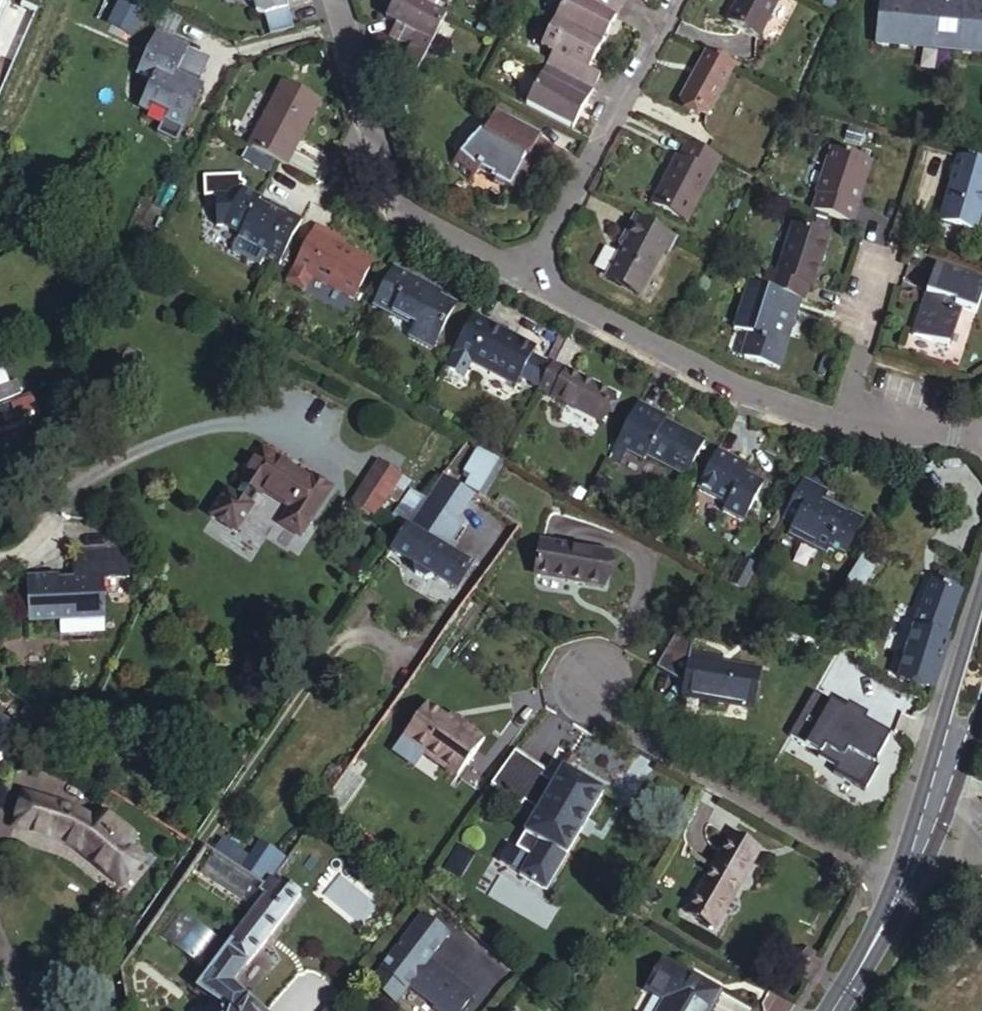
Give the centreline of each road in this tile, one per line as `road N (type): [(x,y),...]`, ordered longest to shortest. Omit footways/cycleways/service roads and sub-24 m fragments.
road 1 (unclassified): [(981,436),(878,426),(757,394),(529,274)]
road 2 (residential): [(590,687),(618,724),(910,869)]
road 3 (unclassified): [(529,274),(401,205),(340,0)]
road 4 (residential): [(529,274),(674,0)]
road 5 (tertiary): [(981,586),(930,767),(928,821)]
road 6 (unclassified): [(103,1010),(109,971),(192,850)]
road 7 (tertiary): [(910,869),(832,1010)]
road 8 (tertiary): [(928,821),(959,778),(981,704)]

